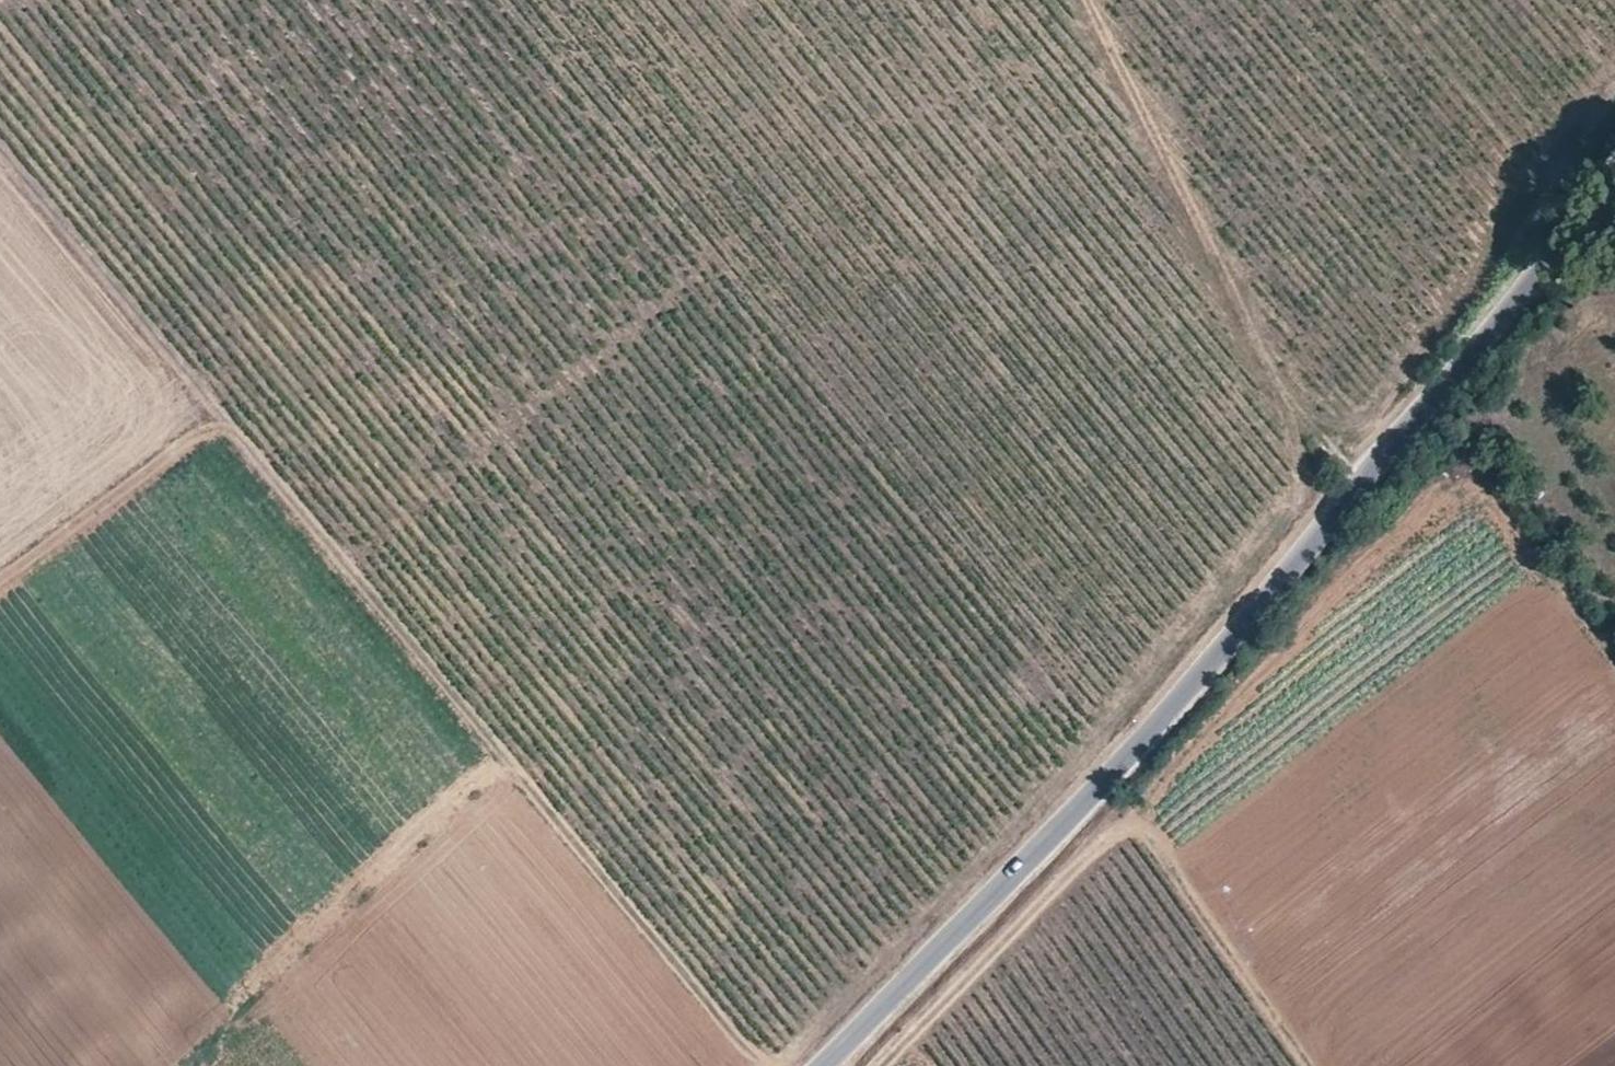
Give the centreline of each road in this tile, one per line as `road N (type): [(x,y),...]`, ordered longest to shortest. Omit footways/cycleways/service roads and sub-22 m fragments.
road 1 (unclassified): [(822,1065),(1077,812),(1247,622),(1614,164)]

